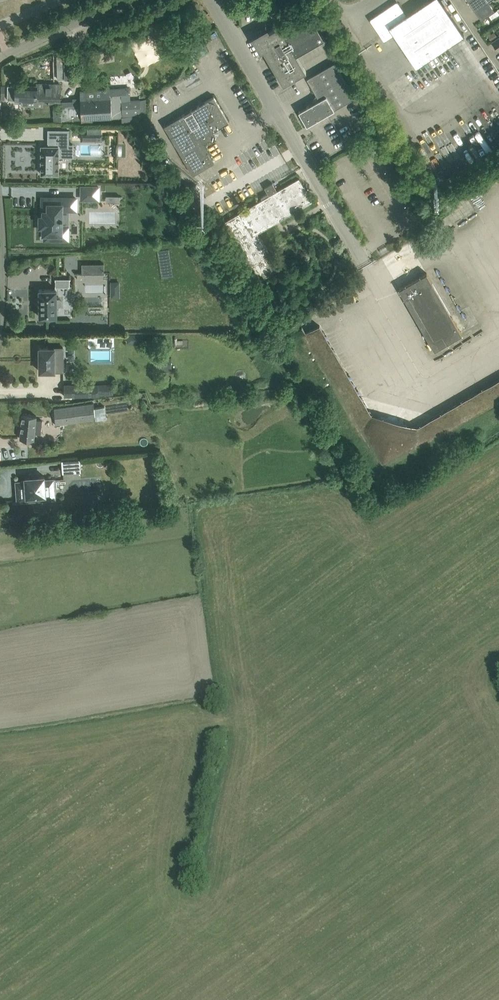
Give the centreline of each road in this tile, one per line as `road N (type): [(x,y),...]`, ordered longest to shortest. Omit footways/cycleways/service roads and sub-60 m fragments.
road 1 (unclassified): [(0,56),(130,0)]
road 2 (unclassified): [(0,324),(0,192)]

